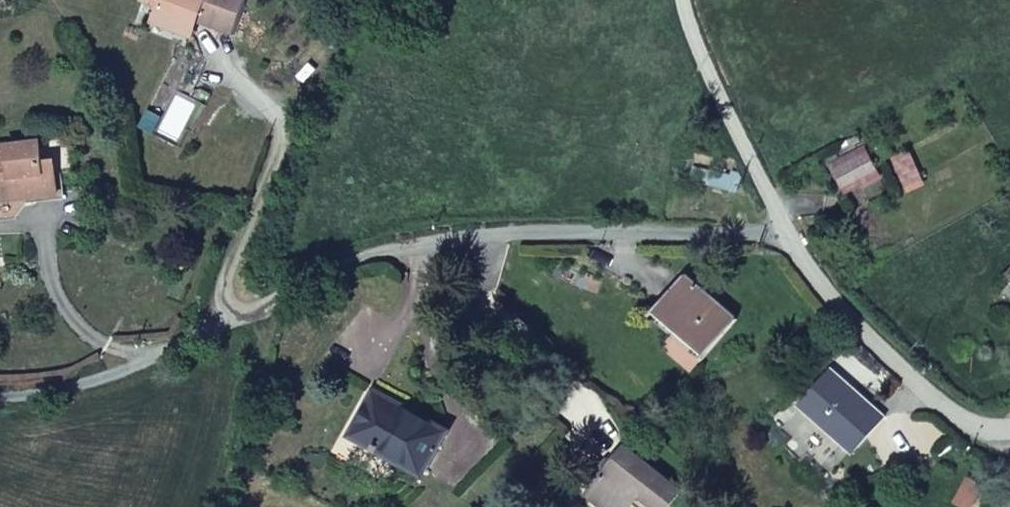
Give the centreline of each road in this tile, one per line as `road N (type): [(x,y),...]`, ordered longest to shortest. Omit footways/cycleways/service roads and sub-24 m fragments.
road 1 (unclassified): [(0,397),(108,381),(219,321),(380,252),(486,237),(626,232),(795,239)]
road 2 (unclassified): [(1009,431),(974,424),(895,363),(840,308),(795,239)]
road 3 (unclassified): [(795,239),(703,63),(684,0)]

